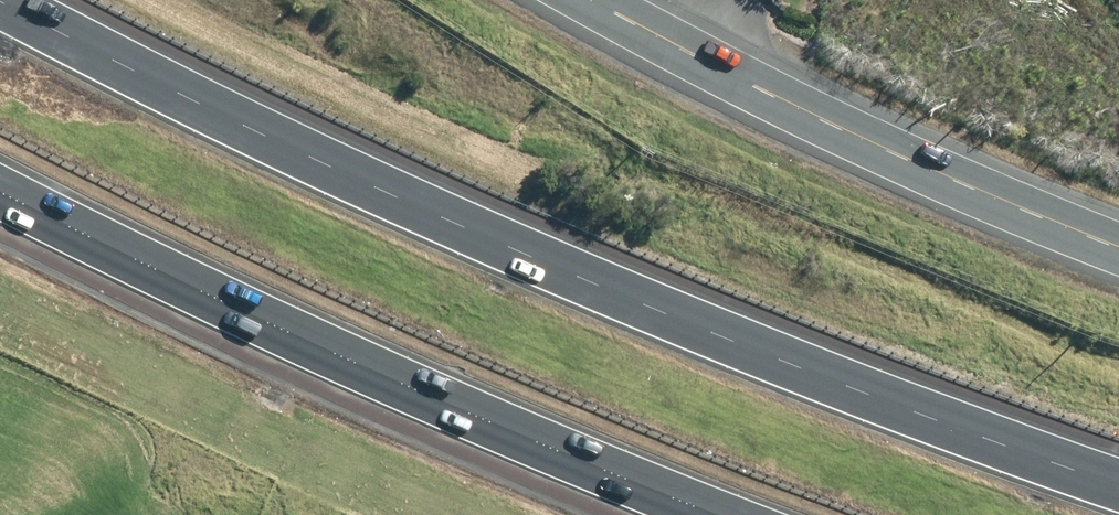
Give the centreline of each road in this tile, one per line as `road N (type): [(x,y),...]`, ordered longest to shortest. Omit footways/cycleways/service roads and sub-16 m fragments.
road 1 (motorway): [(30,0),(299,149),(820,371),(1118,471)]
road 2 (motorway): [(710,514),(361,370),(0,190)]
road 3 (secondary): [(1118,247),(880,147),(589,0)]

